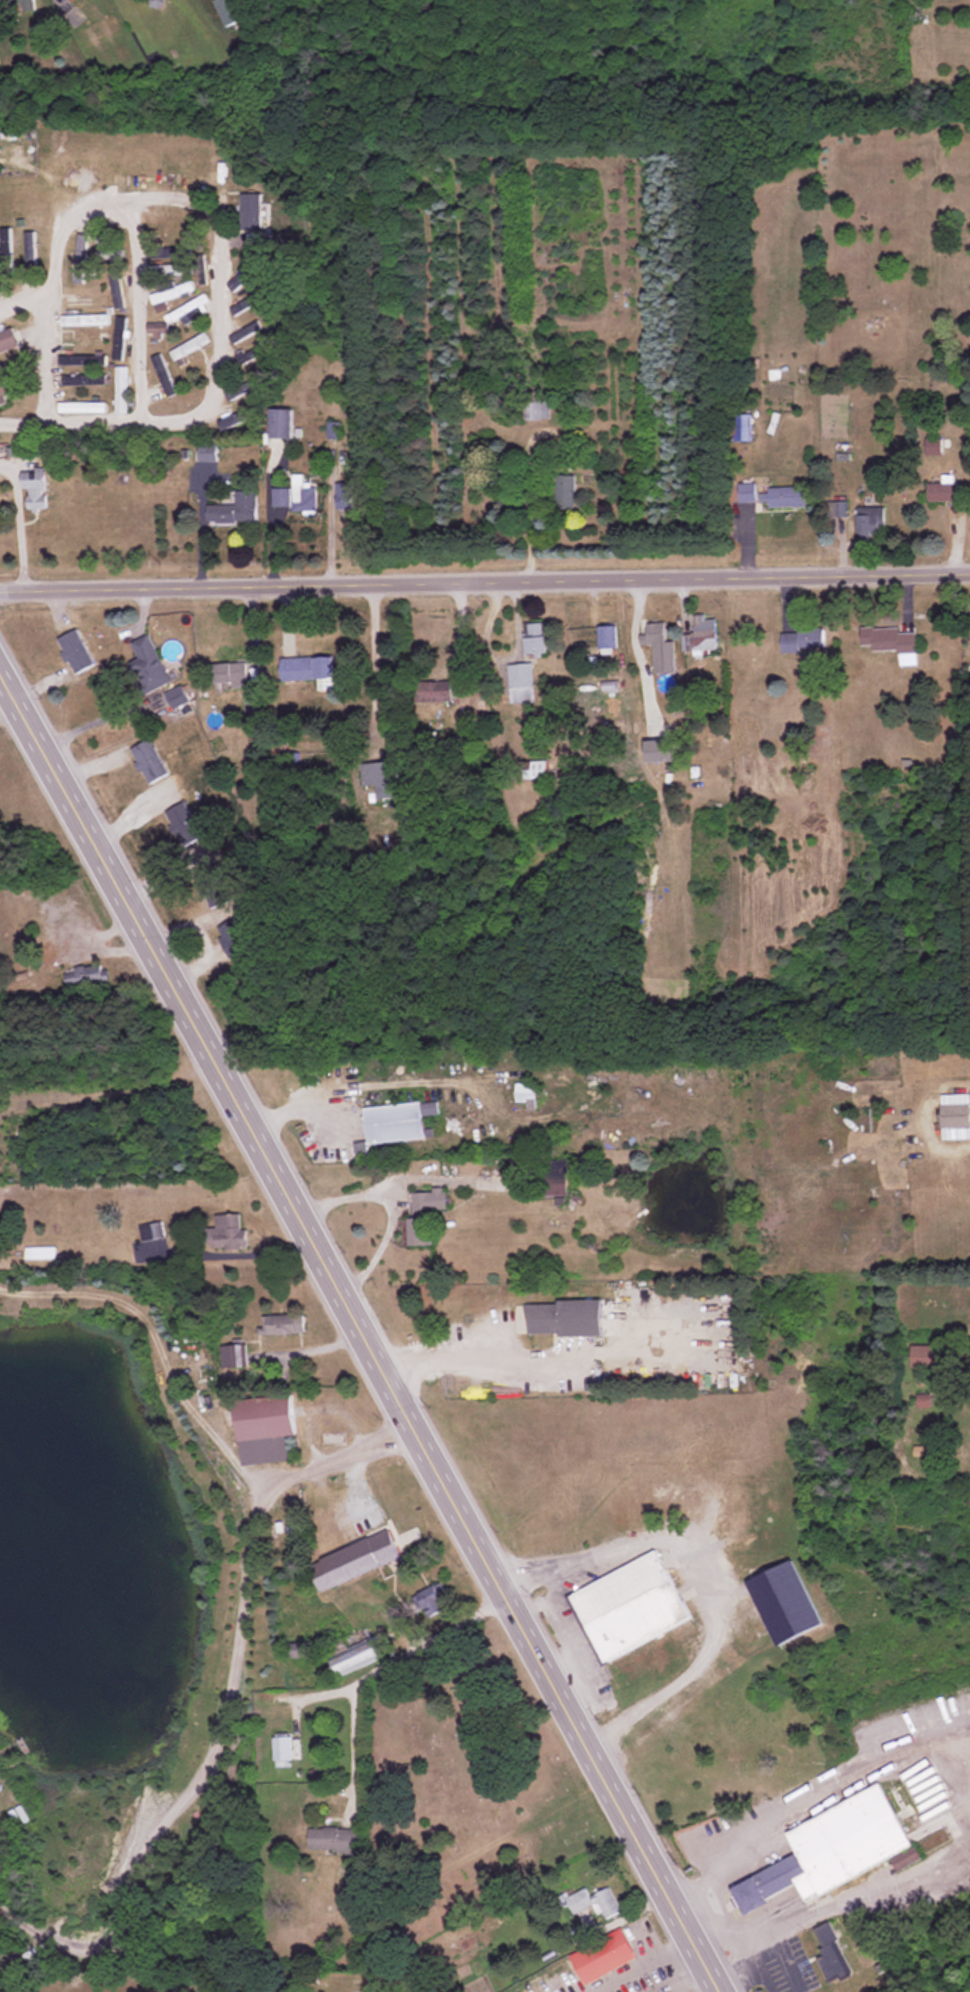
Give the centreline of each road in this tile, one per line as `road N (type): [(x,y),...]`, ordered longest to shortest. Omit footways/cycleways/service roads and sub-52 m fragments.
road 1 (secondary): [(0,673),(722,1991)]
road 2 (residential): [(969,571),(0,592)]
road 3 (residential): [(136,204),(89,203),(58,233),(44,419),(131,421)]
road 4 (residential): [(208,409),(220,232),(214,214),(185,202),(136,204)]
road 5 (residential): [(131,421),(136,204)]
road 6 (residential): [(269,1486),(410,1420)]

